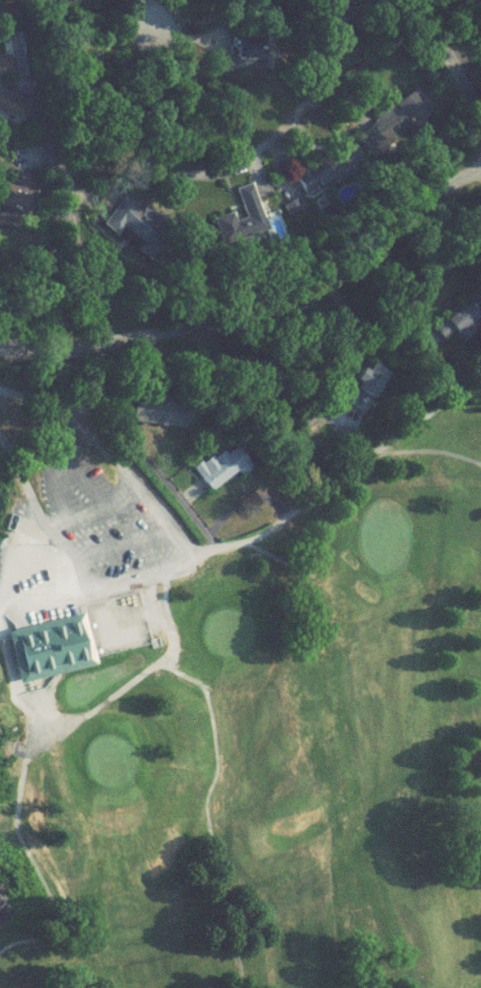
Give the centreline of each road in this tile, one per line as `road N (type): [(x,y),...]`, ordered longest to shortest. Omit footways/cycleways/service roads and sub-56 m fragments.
road 1 (residential): [(480,372),(255,538),(194,553),(79,424),(46,400),(0,390)]
road 2 (residential): [(0,344),(67,350),(304,292),(339,272),(432,190),(480,168)]
road 3 (residential): [(480,123),(417,0)]

